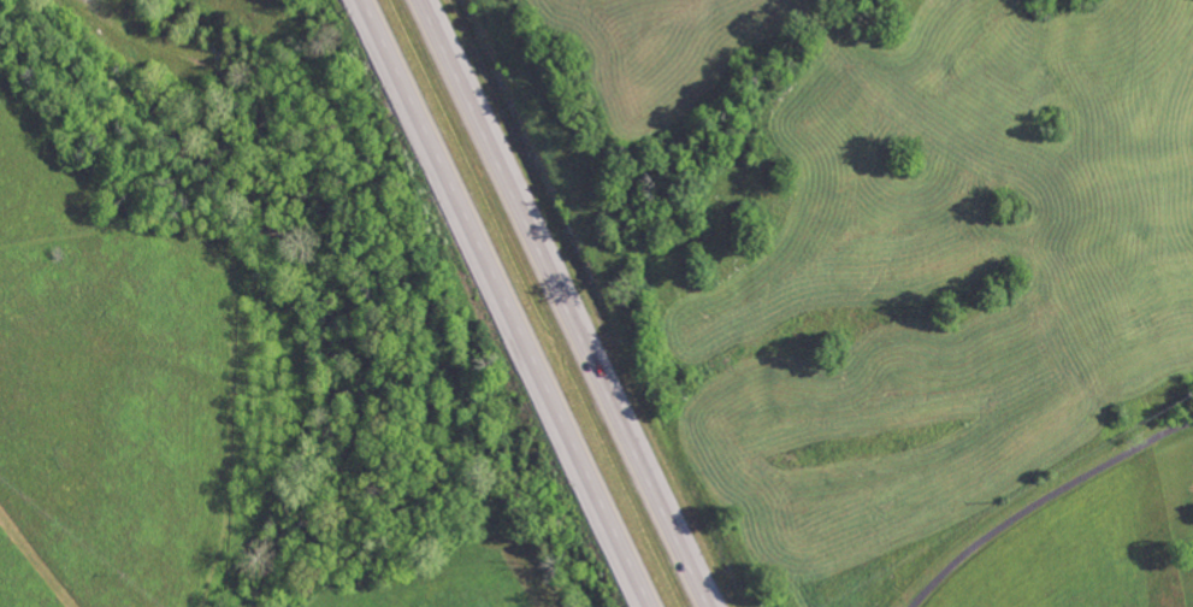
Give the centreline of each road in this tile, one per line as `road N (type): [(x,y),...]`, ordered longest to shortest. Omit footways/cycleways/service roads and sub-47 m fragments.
road 1 (trunk): [(365,0),(653,606)]
road 2 (trunk): [(711,606),(424,0)]
road 3 (residential): [(912,606),(965,553),(1041,500),(1192,424)]

